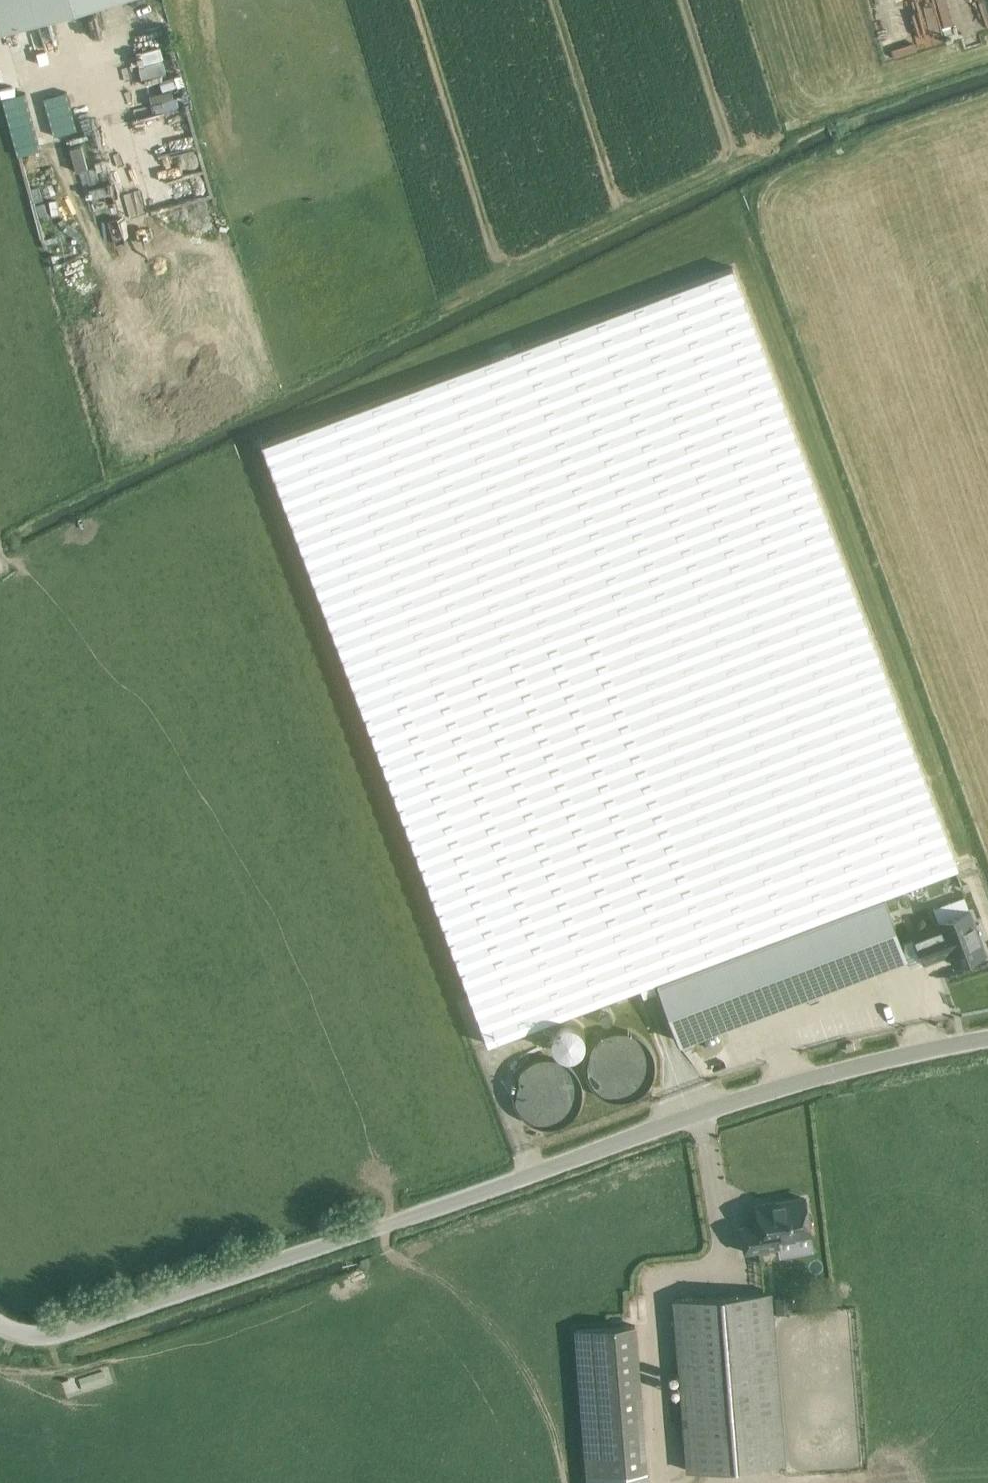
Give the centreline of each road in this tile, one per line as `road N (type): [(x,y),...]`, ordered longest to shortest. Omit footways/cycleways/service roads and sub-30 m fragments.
road 1 (unclassified): [(987,1040),(834,1073),(702,1114),(78,1331),(41,1336),(0,1327)]

